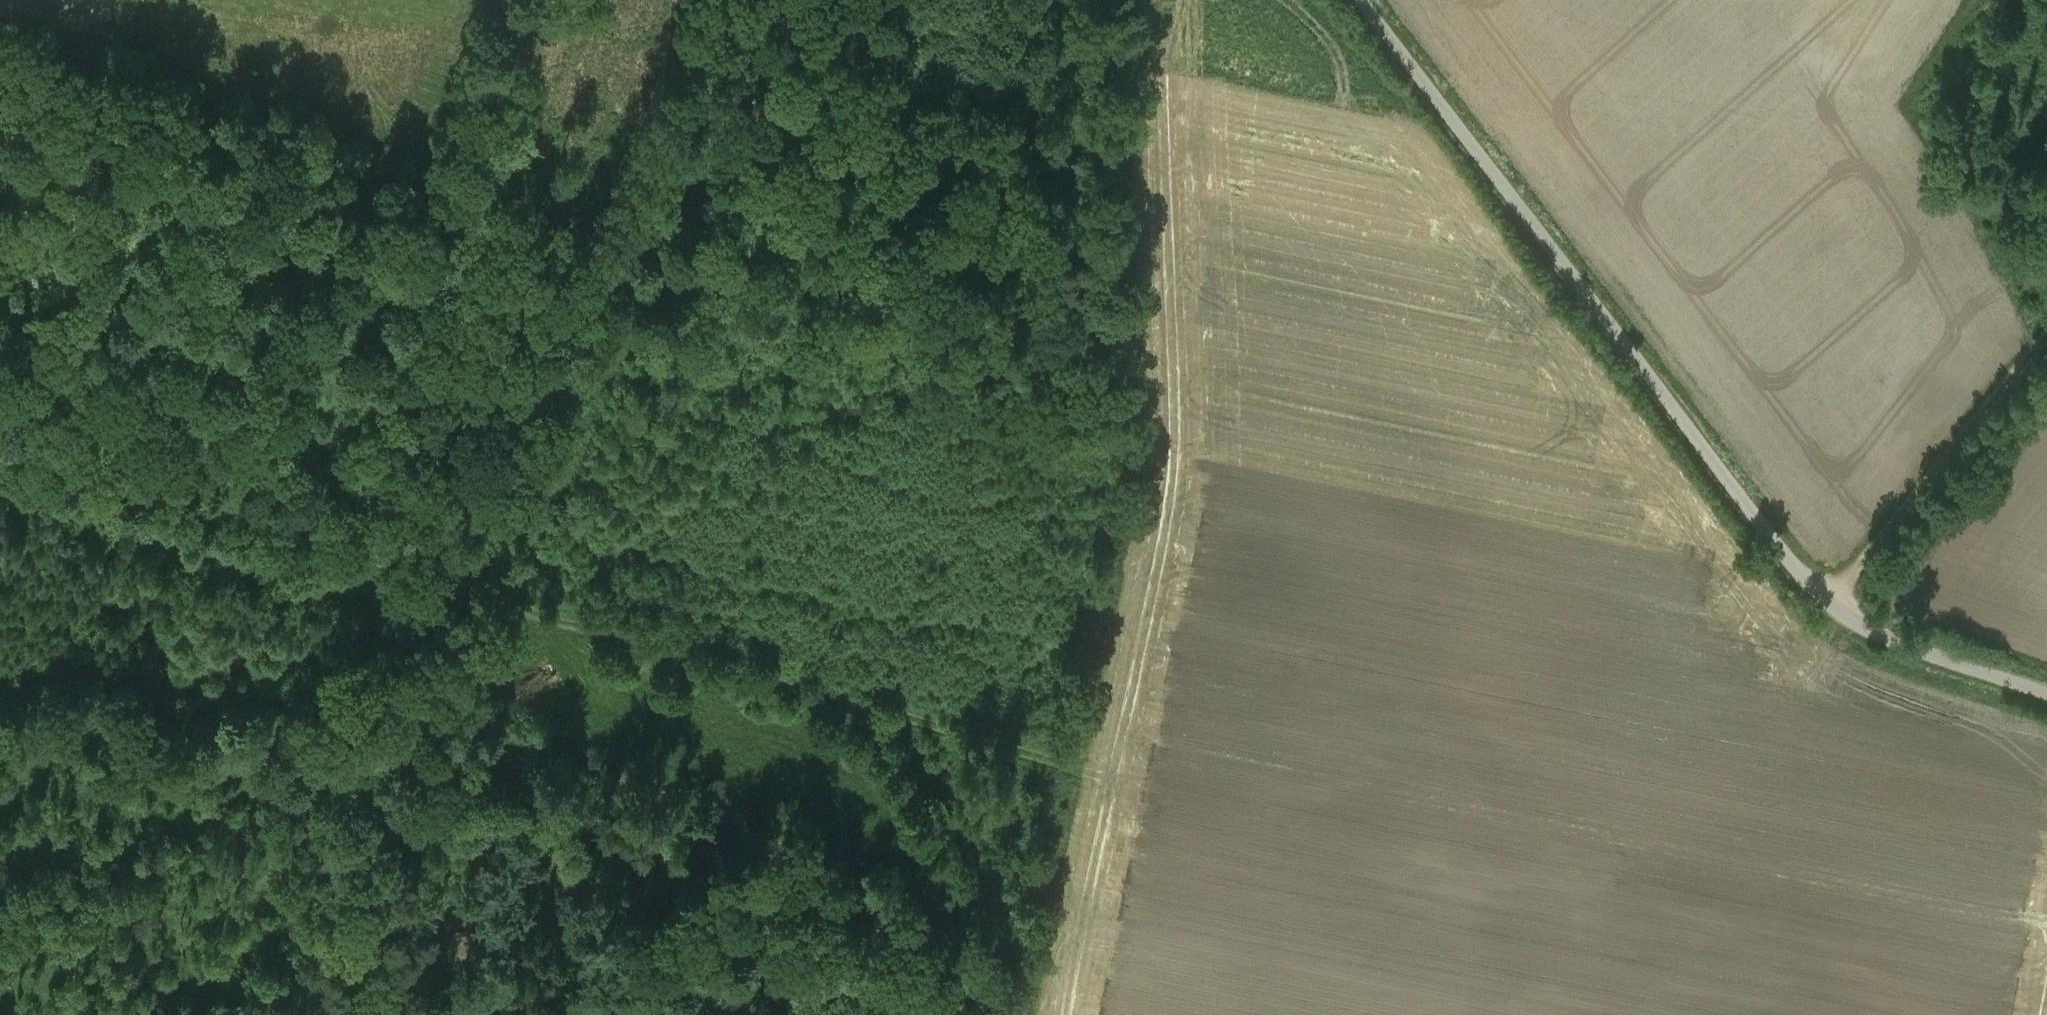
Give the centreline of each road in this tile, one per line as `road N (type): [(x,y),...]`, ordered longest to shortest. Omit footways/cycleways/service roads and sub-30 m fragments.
road 1 (unclassified): [(1364,0),(1831,603),(1870,632),(2046,698)]
road 2 (track): [(2046,337),(1831,603)]

